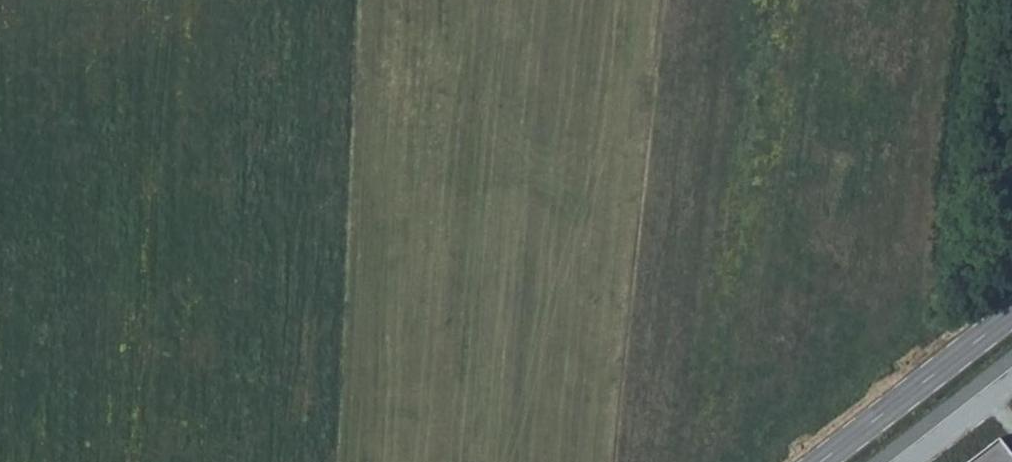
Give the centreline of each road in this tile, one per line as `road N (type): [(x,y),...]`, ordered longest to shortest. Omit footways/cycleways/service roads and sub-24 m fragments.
road 1 (secondary): [(1011,313),(818,461)]

